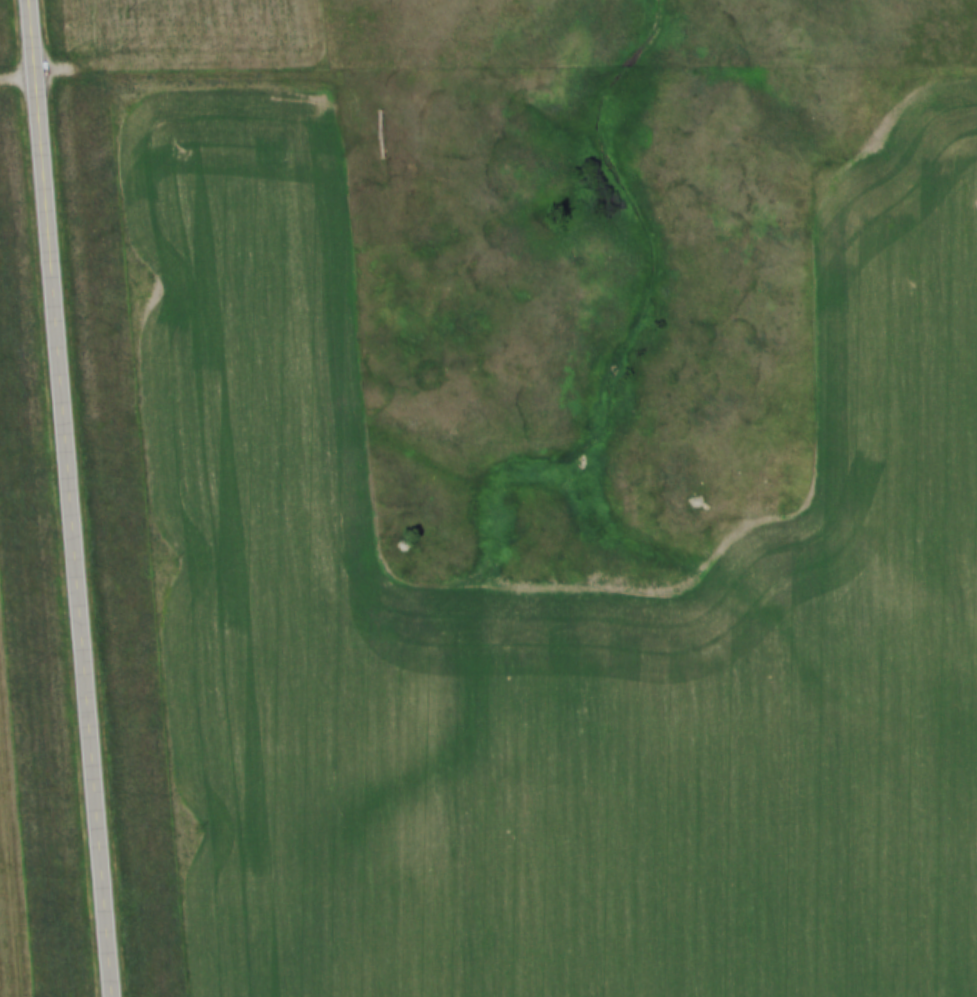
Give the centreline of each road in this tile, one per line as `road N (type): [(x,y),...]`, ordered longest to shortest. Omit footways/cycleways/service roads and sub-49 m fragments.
road 1 (secondary): [(106,996),(50,356),(34,0)]

